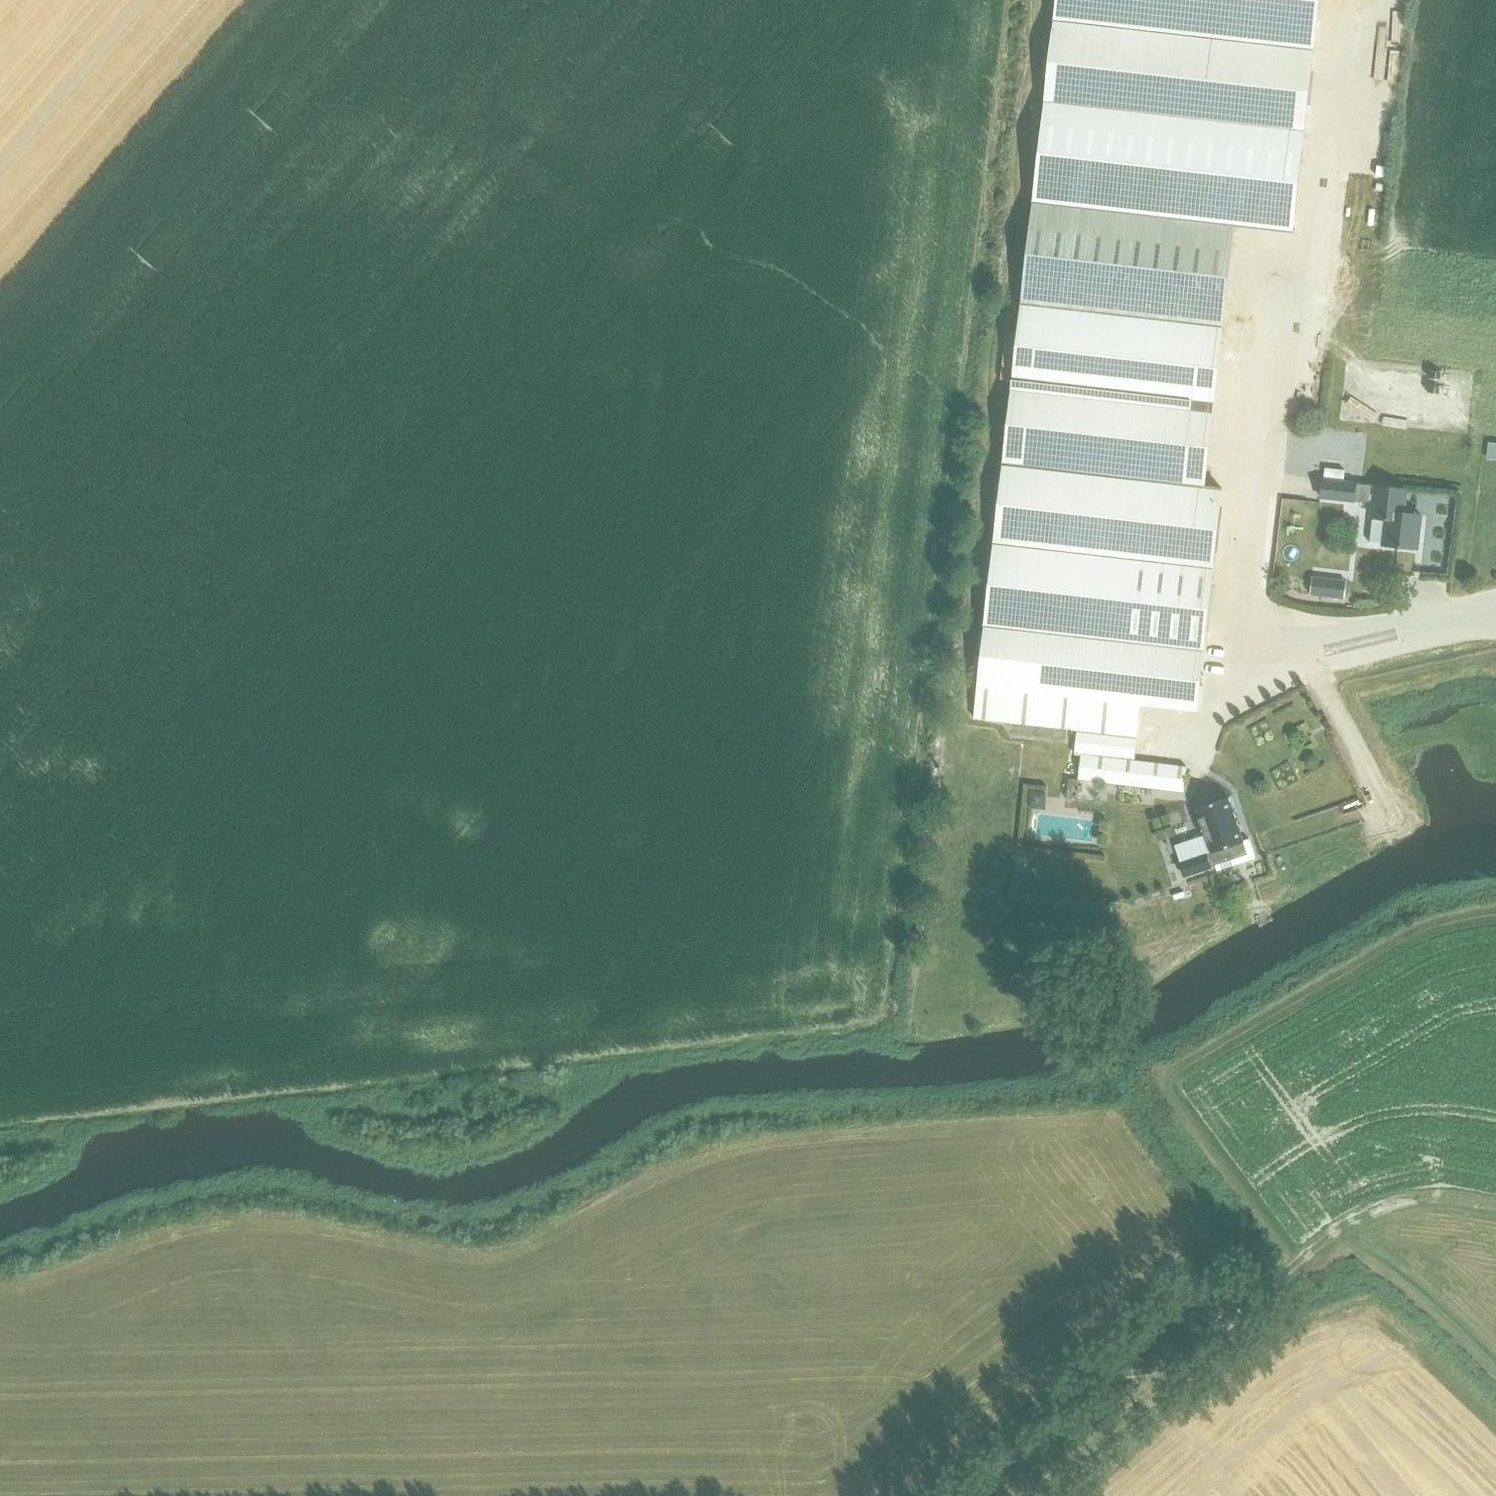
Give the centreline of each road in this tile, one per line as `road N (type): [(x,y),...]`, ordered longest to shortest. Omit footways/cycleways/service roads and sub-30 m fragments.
road 1 (track): [(1495,1218),(1408,1199),(1383,1202),(1340,1227),(1198,1355),(1067,1387),(920,1495)]

